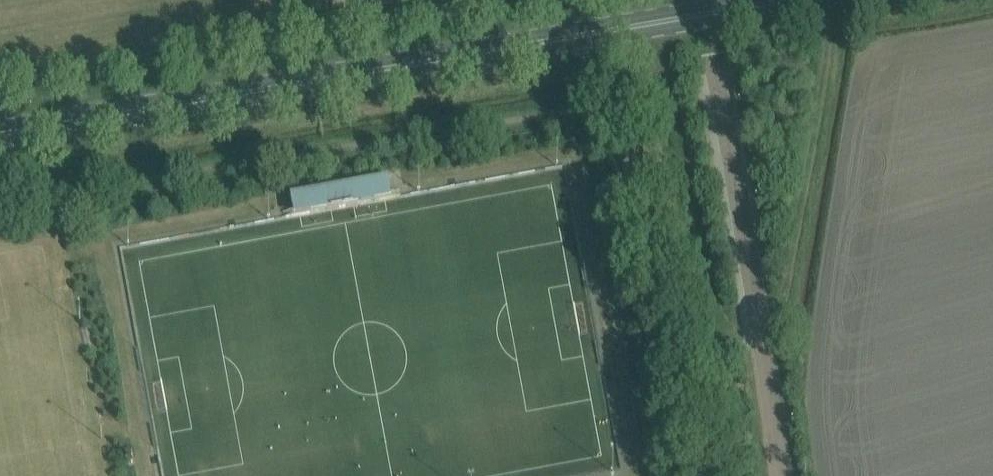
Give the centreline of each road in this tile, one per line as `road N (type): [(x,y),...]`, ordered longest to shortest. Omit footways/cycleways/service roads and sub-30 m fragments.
road 1 (primary): [(0,135),(777,0)]
road 2 (tertiary): [(780,475),(703,0)]
road 3 (unclassified): [(702,475),(617,104)]

